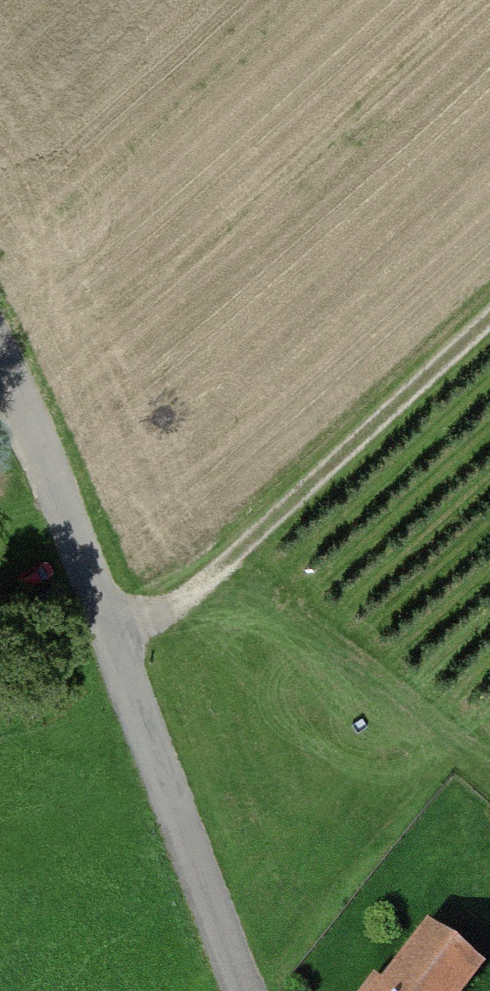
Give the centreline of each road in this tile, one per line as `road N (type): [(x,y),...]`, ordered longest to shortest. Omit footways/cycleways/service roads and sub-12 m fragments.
road 1 (residential): [(246,990),(0,352)]
road 2 (track): [(489,317),(184,598),(114,634)]

